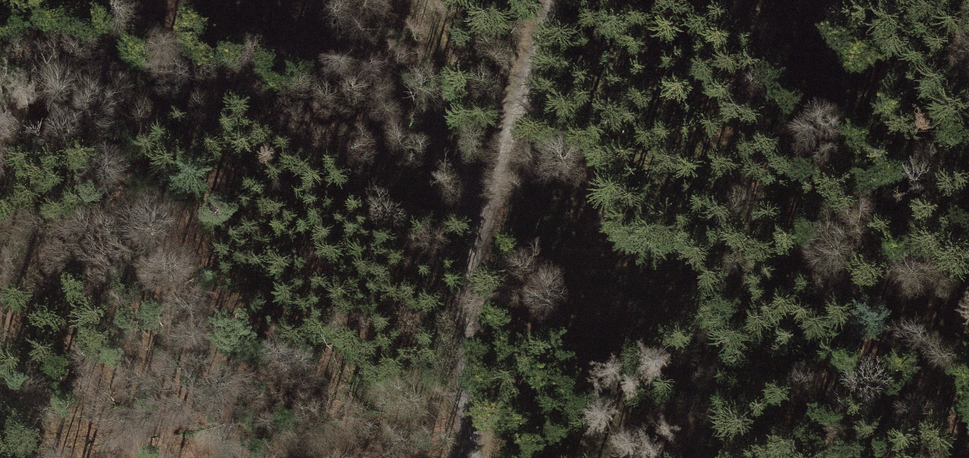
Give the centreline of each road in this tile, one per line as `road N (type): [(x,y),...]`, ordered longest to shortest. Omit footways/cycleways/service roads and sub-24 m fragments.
road 1 (track): [(476,457),(474,273),(496,181),(560,0)]
road 2 (track): [(666,457),(911,336)]
road 3 (track): [(407,0),(425,137),(483,229)]

